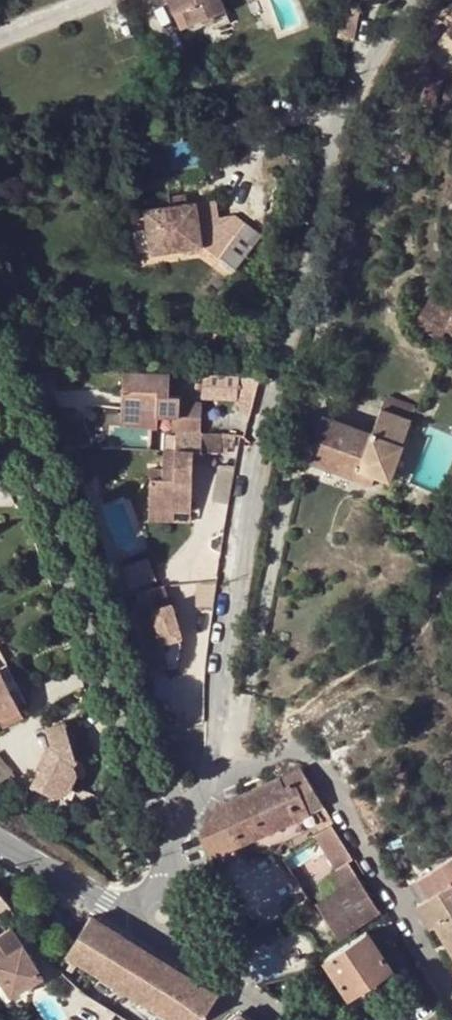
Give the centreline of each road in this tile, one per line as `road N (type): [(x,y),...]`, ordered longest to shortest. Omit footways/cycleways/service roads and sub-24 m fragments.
road 1 (unclassified): [(392,0),(365,68),(257,459),(216,771)]
road 2 (tertiary): [(0,401),(164,831)]
road 3 (residential): [(216,771),(255,768),(283,752),(317,762),(451,995)]
road 4 (tertiary): [(141,914),(0,837)]
road 5 (tertiary): [(279,1019),(177,925)]

